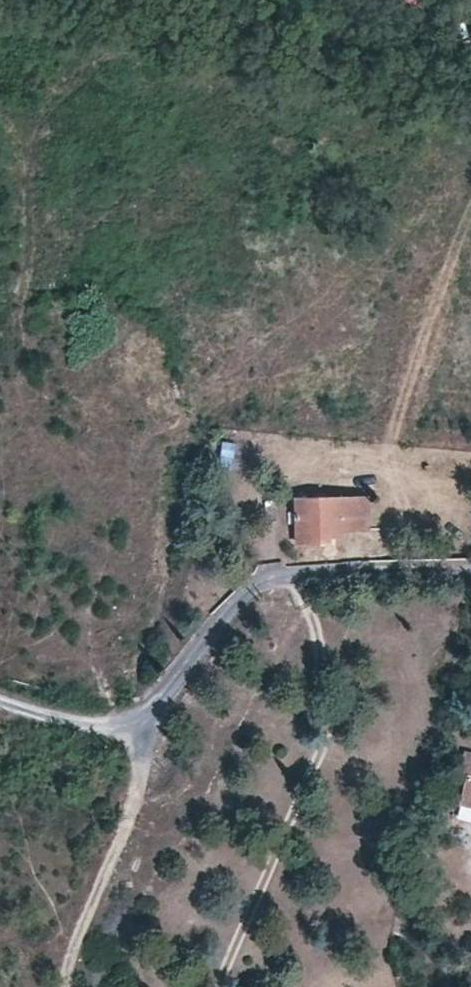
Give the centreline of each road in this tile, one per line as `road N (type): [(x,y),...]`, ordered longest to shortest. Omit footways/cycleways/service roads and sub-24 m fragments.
road 1 (track): [(132,736),(100,681),(91,575),(16,378),(14,313),(32,247),(29,164),(52,97),(99,59),(127,55),(263,97),(331,135),(470,165)]
road 2 (track): [(132,736),(201,404),(470,175)]
road 3 (unclassified): [(470,563),(282,575),(251,585),(132,736),(0,701)]
road 4 (track): [(132,736),(131,790),(72,937),(68,986)]

